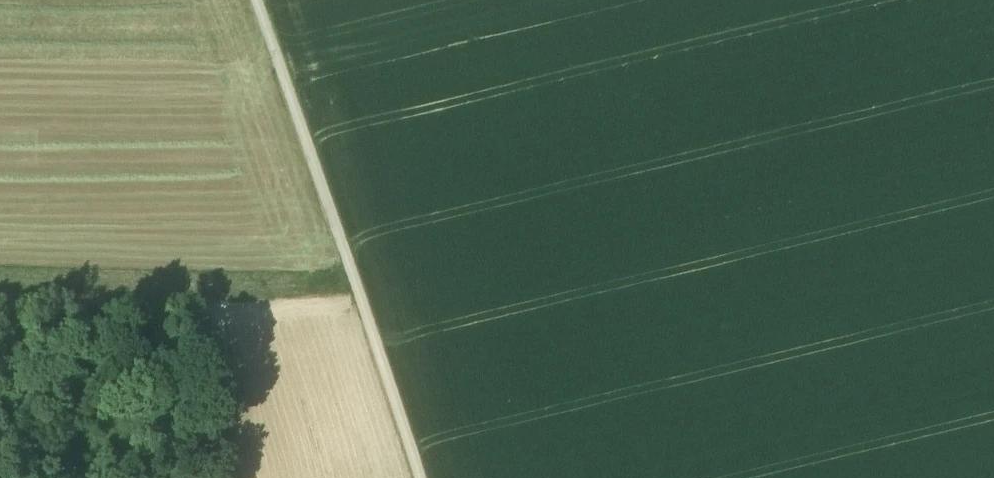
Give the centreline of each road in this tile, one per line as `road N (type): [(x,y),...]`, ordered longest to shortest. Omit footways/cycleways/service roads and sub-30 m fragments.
road 1 (track): [(255,0),(422,477)]

